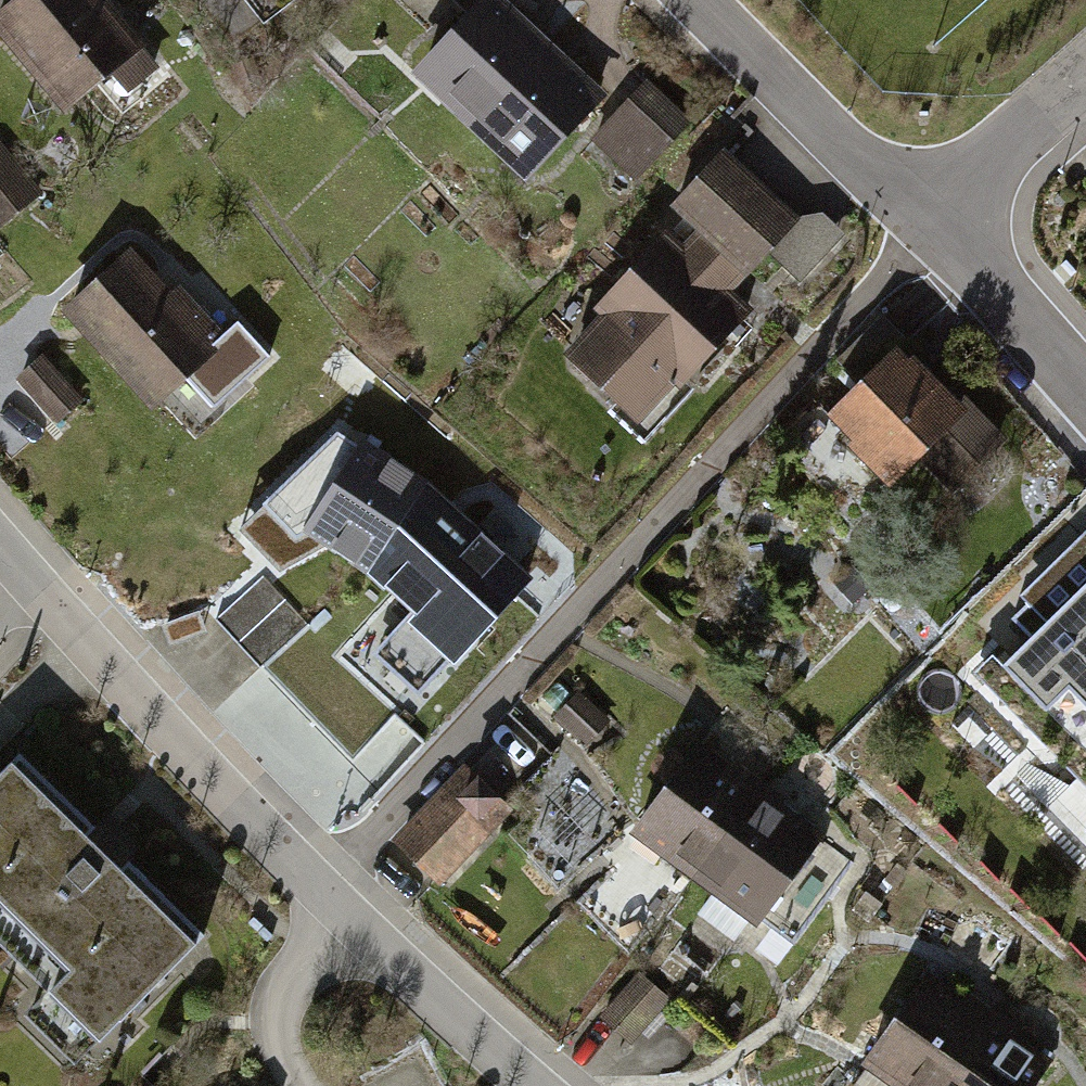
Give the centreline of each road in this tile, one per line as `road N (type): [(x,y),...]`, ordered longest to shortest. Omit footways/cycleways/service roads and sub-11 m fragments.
road 1 (residential): [(320,890),(929,236)]
road 2 (residential): [(0,541),(320,890)]
road 3 (residential): [(929,236),(699,0)]
road 4 (residential): [(320,890),(529,1085)]
road 5 (residential): [(1085,78),(994,158),(929,236)]
road 6 (residential): [(1085,393),(929,236)]

